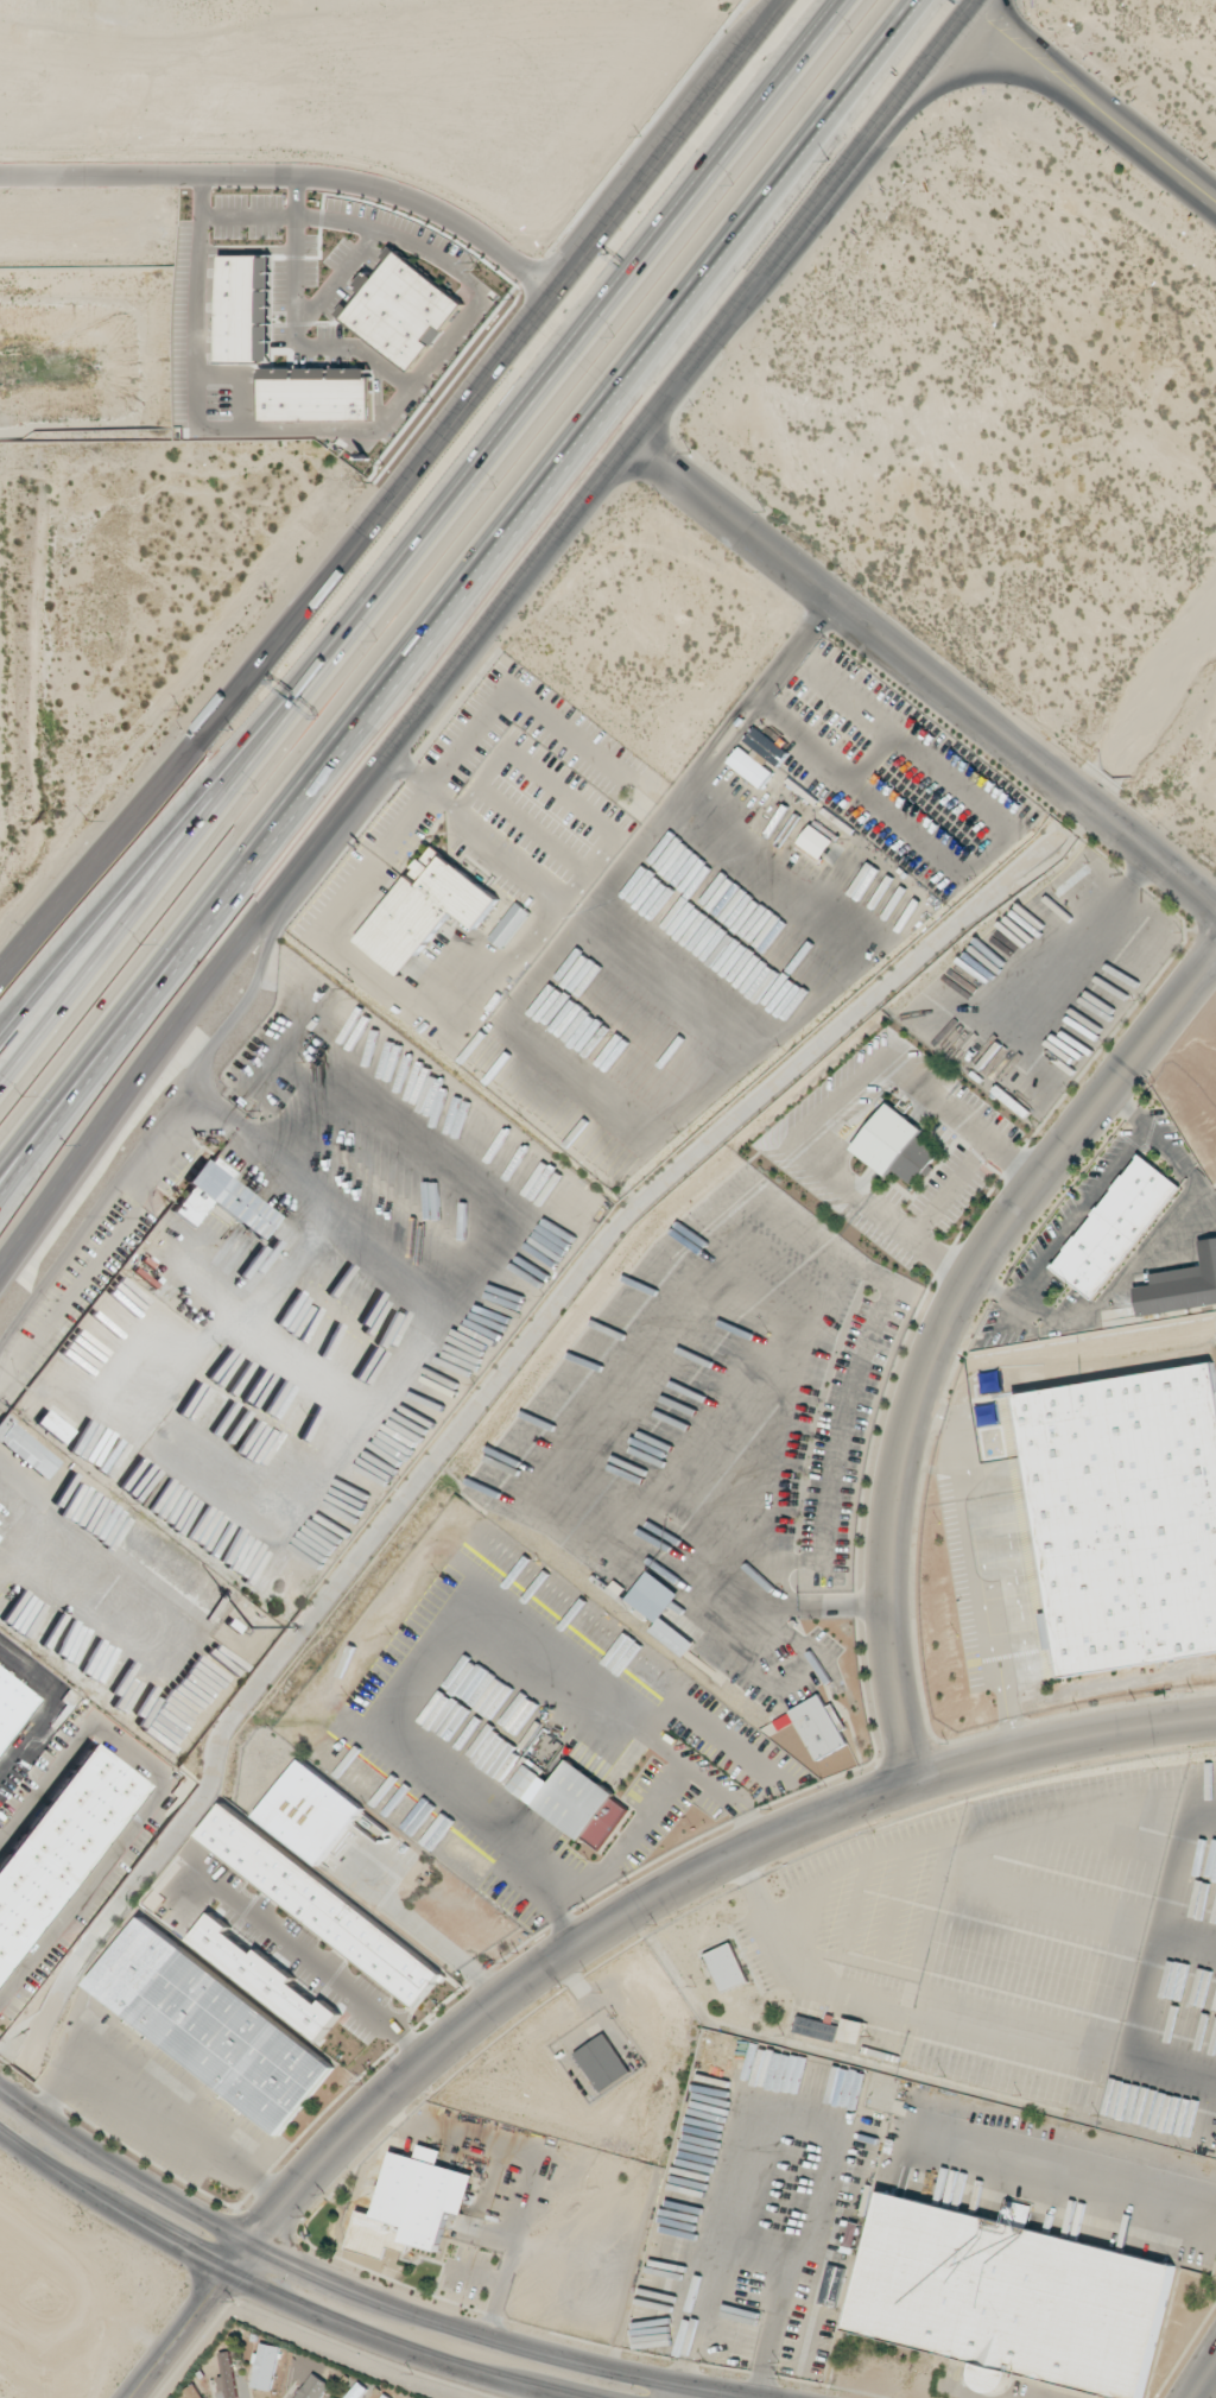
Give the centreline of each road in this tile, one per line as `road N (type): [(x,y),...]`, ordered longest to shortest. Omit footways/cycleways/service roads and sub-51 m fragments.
road 1 (secondary): [(24,1236),(978,0)]
road 2 (motorway): [(0,1173),(916,0)]
road 3 (motorway): [(853,0),(331,657),(0,1091)]
road 4 (motorway): [(0,1219),(353,768),(806,147)]
road 5 (secondary): [(782,0),(0,980)]
road 6 (residential): [(254,2242),(332,2150),(429,2058),(559,1957),(702,1872),(942,1771),(1077,1738),(1215,1719)]
road 7 (residential): [(918,1779),(893,1654),(888,1551),(926,1371),(980,1259),(1215,953)]
road 8 (secondary): [(766,2397),(550,2352),(327,2278),(116,2165),(0,2086)]
road 9 (residential): [(1215,910),(634,439)]
road 10 (secondary): [(0,2137),(283,2301),(417,2356),(569,2397)]
road 11 (motorway): [(331,657),(0,1045)]
road 12 (secondary): [(1047,83),(1215,219)]
road 13 (residential): [(131,2397),(254,2242)]
road 14 (secondary): [(1215,189),(1070,68)]
road 15 (secondary): [(911,90),(983,74),(1047,83)]

